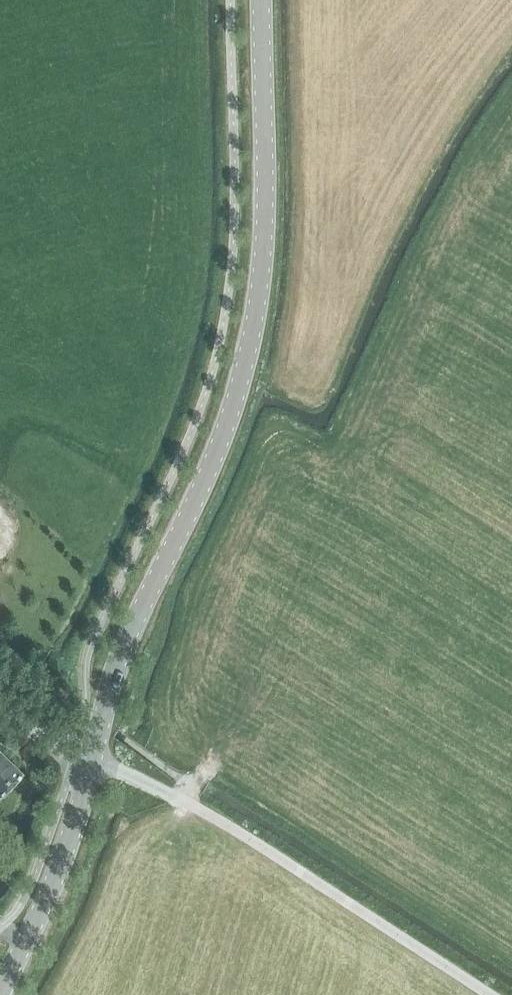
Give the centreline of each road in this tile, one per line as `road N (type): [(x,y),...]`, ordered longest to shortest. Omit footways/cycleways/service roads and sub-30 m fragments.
road 1 (secondary): [(0,990),(69,833),(110,685),(230,421),(265,243),(265,0)]

